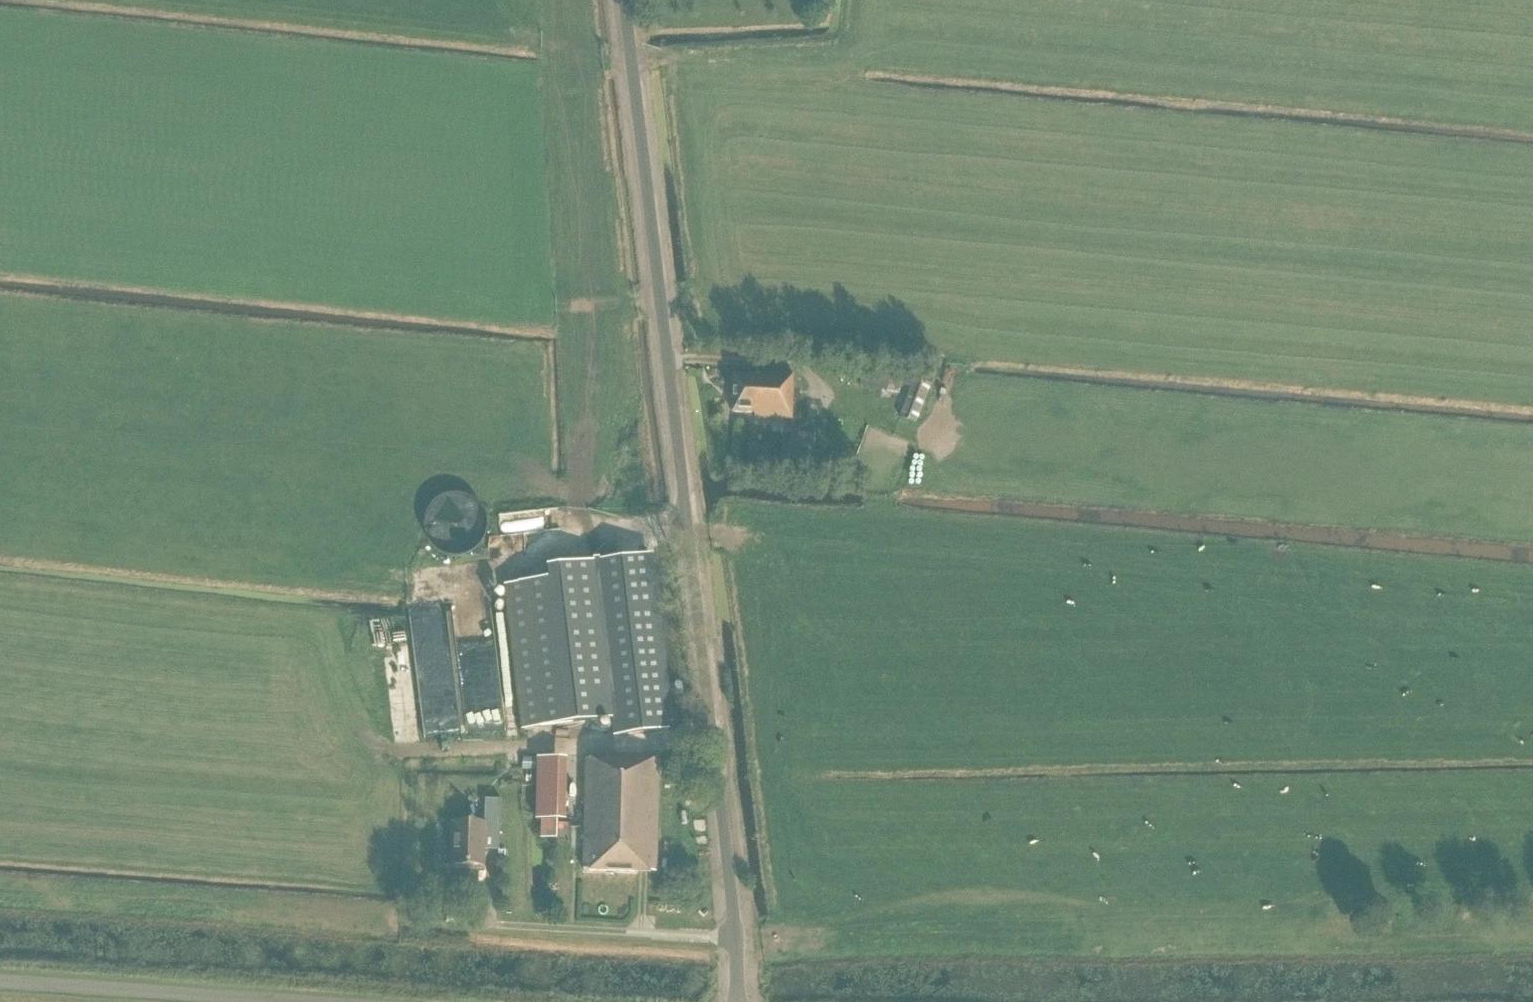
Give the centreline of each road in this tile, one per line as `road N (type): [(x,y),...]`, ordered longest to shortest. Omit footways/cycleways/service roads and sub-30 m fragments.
road 1 (unclassified): [(737,1001),(622,0)]
road 2 (unclassified): [(0,980),(316,1001)]

